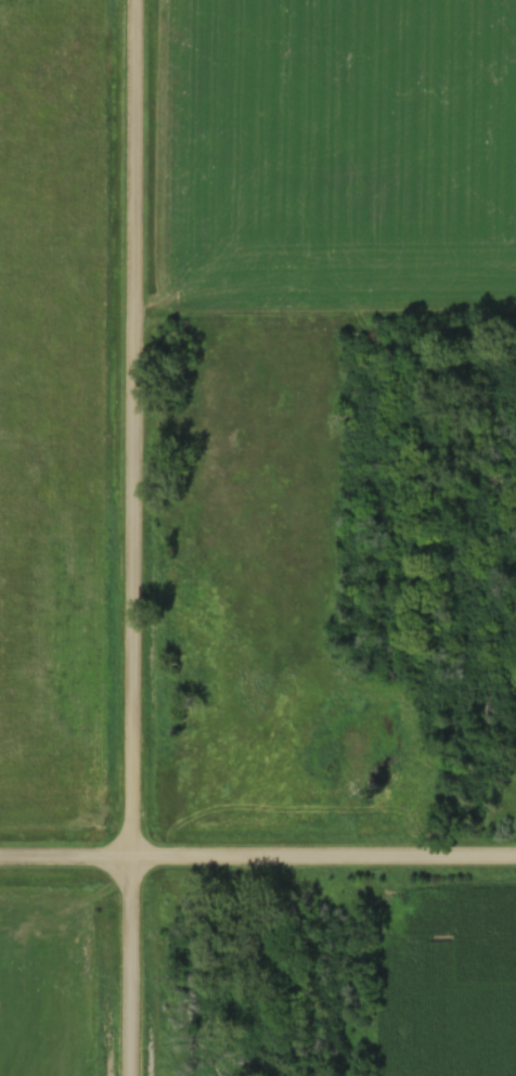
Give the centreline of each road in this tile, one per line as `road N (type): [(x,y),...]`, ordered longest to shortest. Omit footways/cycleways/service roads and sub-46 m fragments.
road 1 (residential): [(120,1075),(124,0)]
road 2 (residential): [(515,851),(0,852)]

